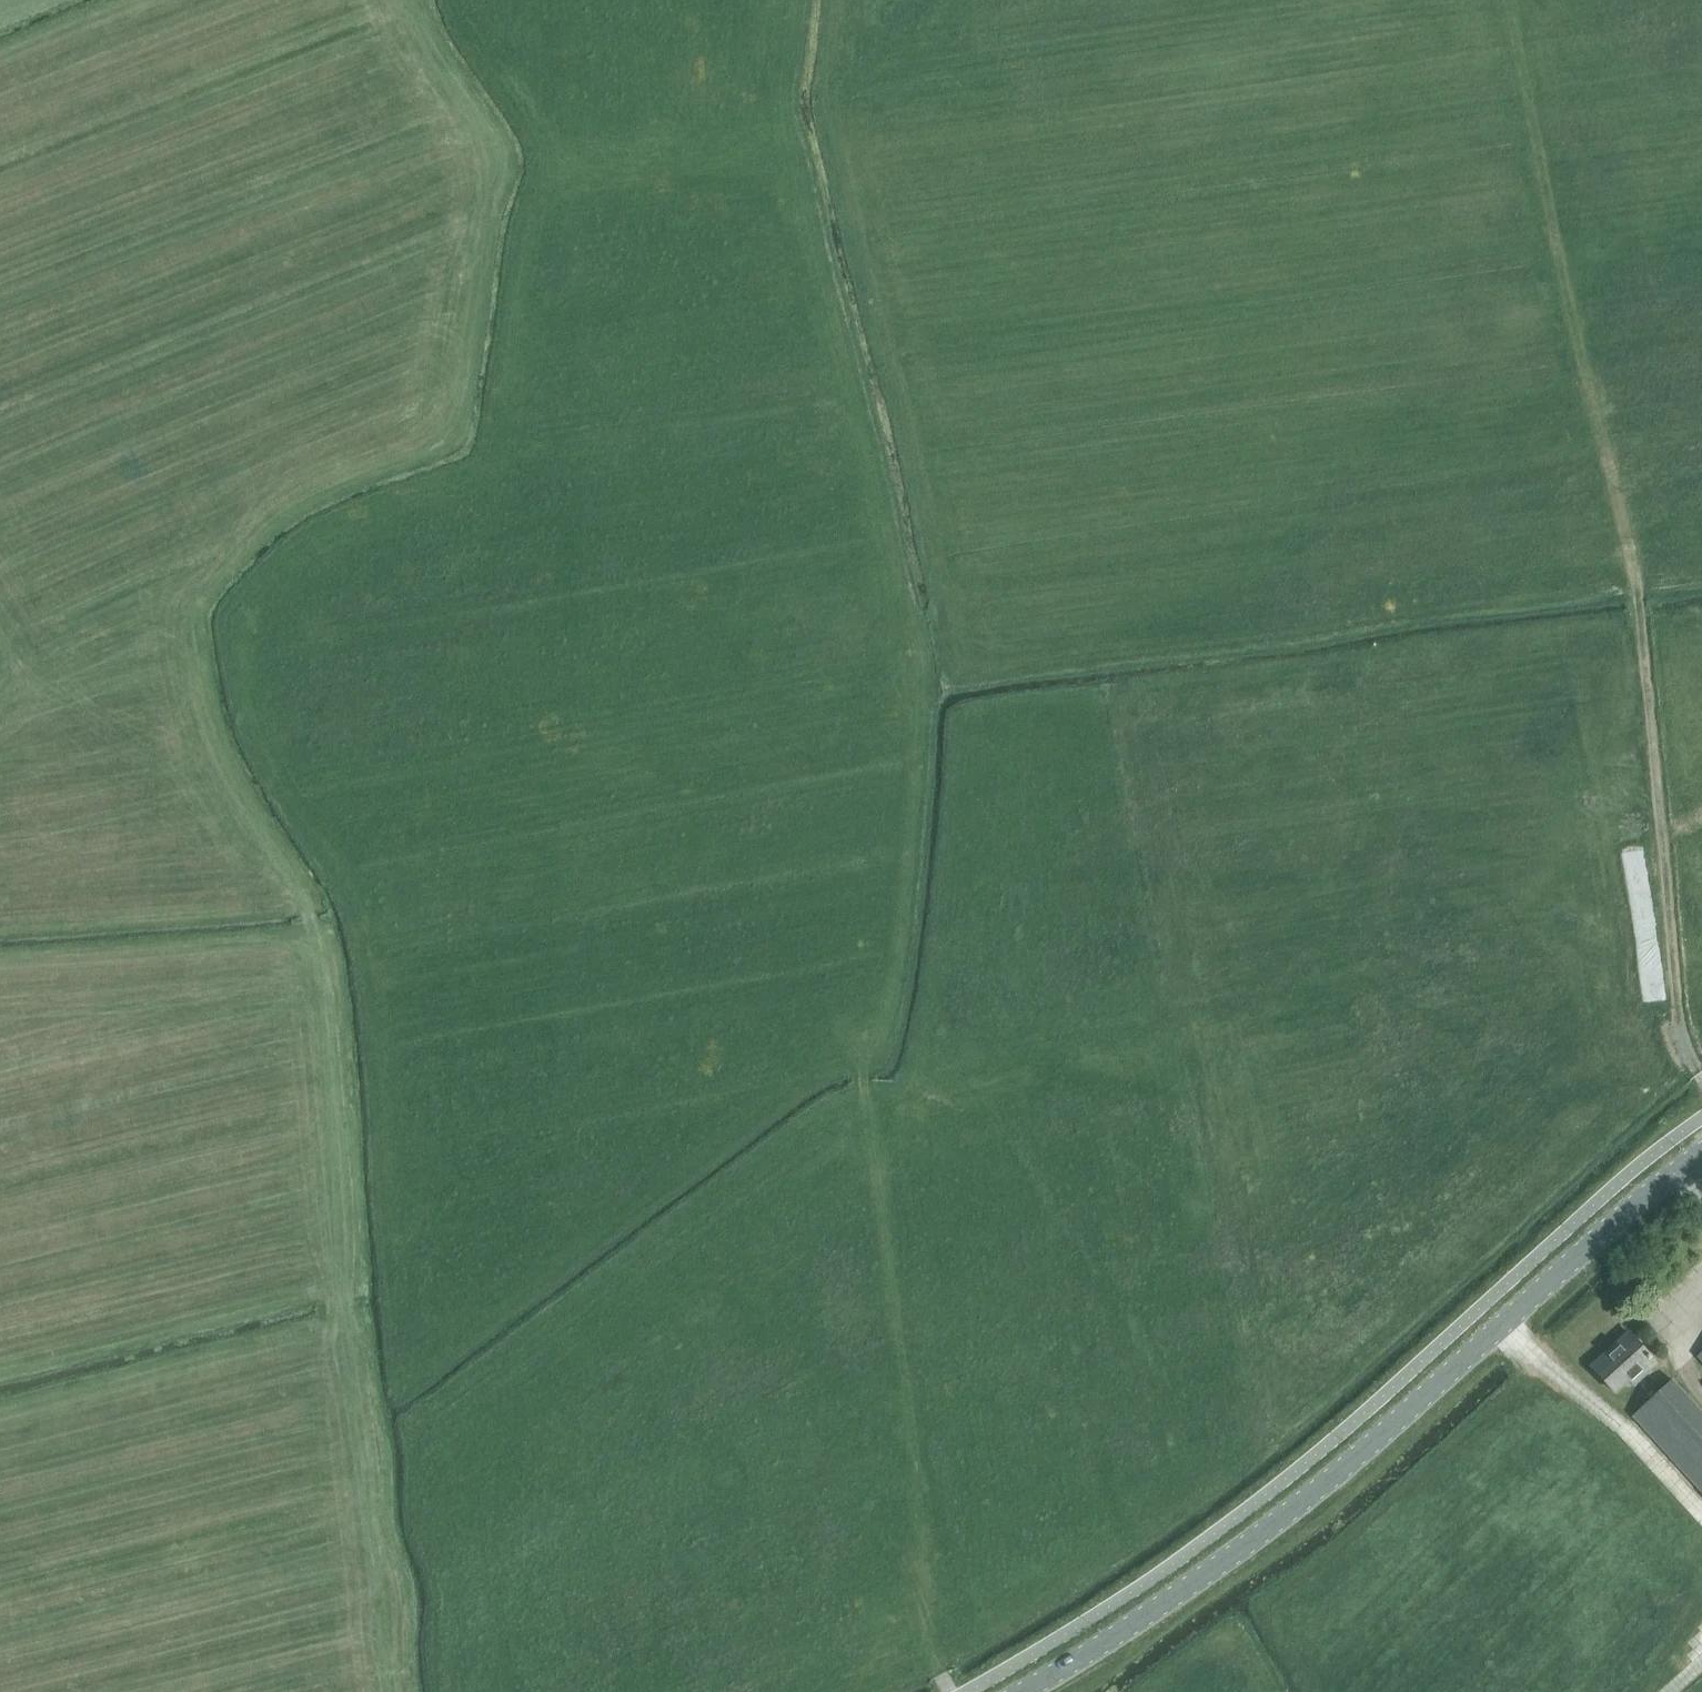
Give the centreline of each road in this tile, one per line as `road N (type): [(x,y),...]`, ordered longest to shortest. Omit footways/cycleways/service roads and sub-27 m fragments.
road 1 (tertiary): [(1022,1691),(1161,1607),(1290,1511),(1701,1153)]
road 2 (track): [(1634,565),(1681,1003),(1701,1072)]

